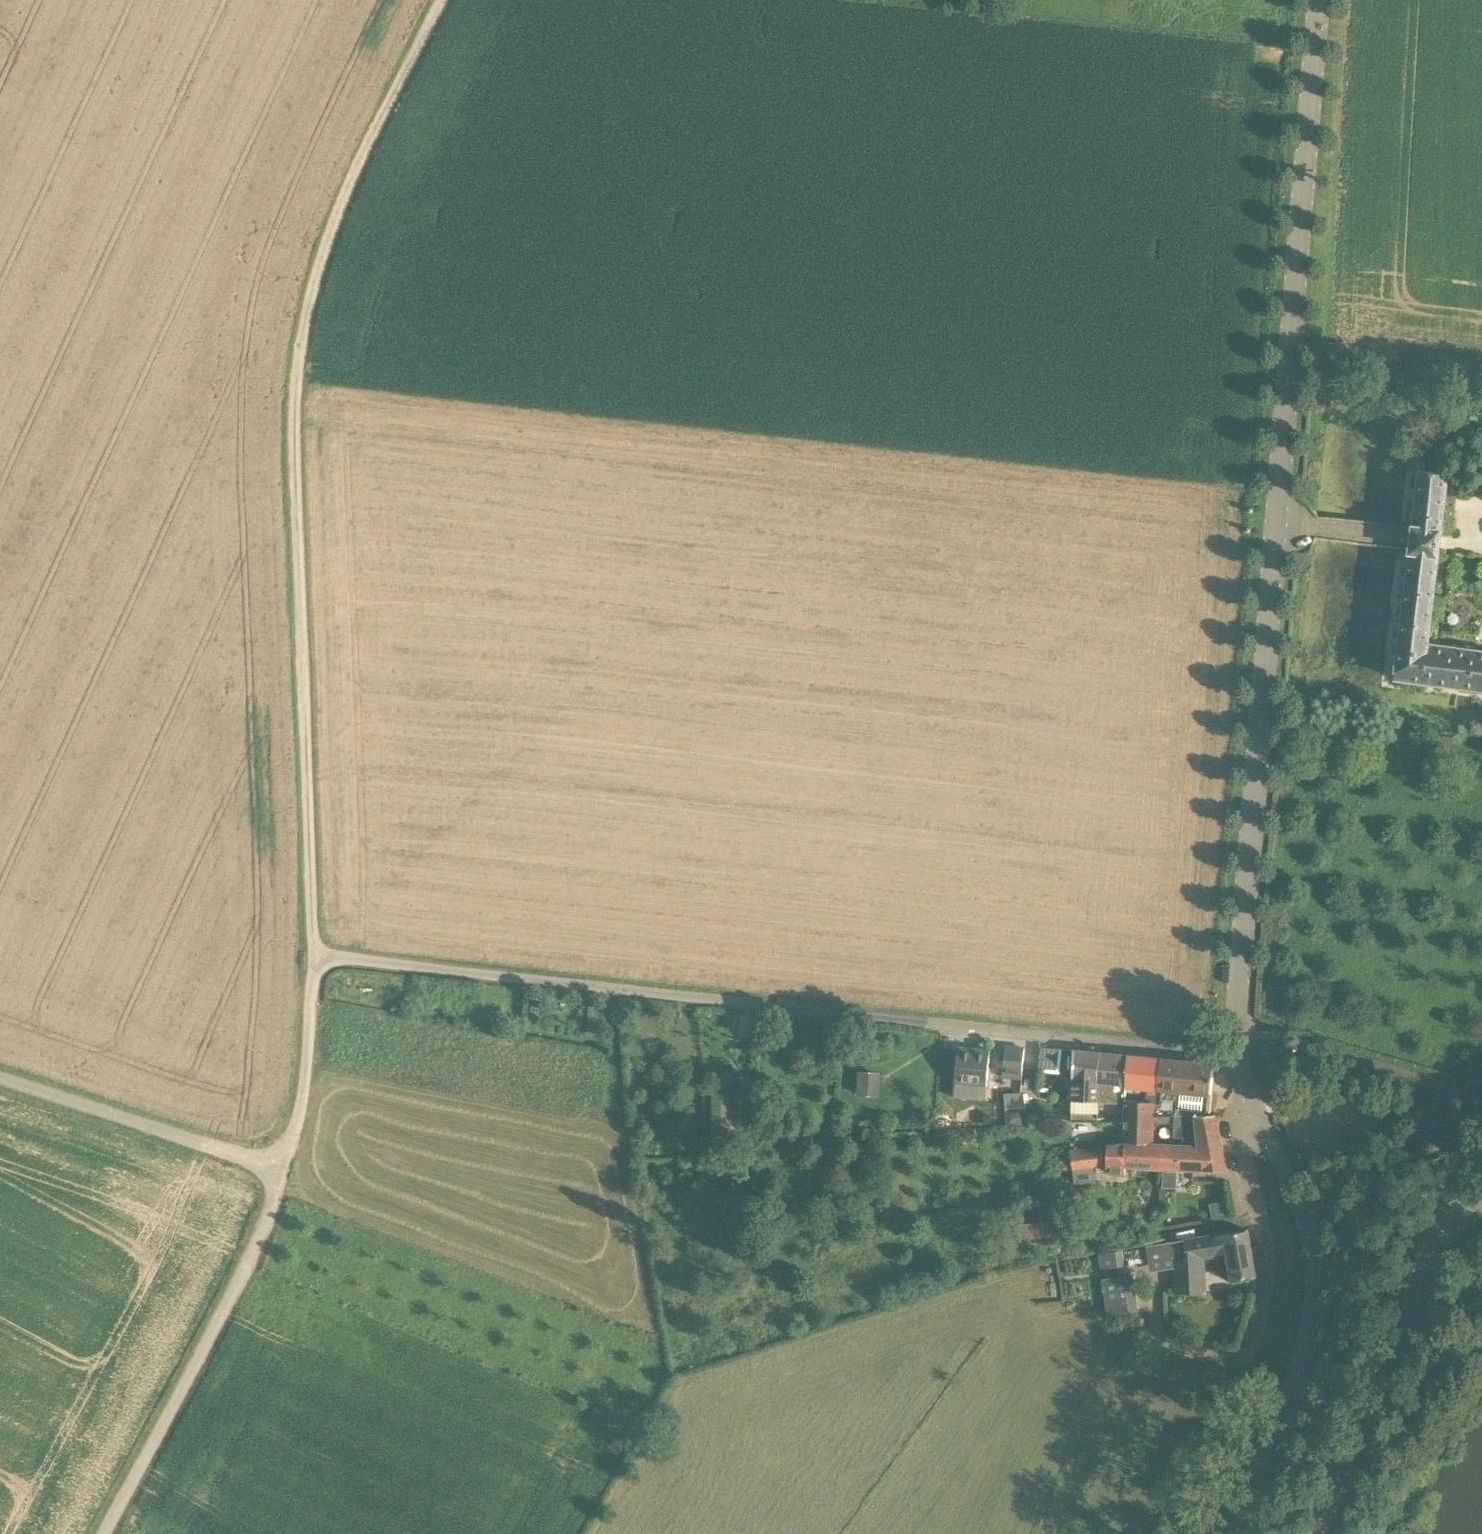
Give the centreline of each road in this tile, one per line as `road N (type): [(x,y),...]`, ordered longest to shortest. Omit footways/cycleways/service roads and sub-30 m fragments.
road 1 (tertiary): [(1237,1056),(1319,0)]
road 2 (track): [(321,962),(312,936),(296,380),(318,274),(349,187),(442,0)]
road 3 (unclassified): [(1237,1056),(346,956),(321,962)]
road 4 (tertiary): [(1229,1533),(1291,1398),(1315,1293),(1298,1196),(1237,1056)]
road 5 (unclassified): [(103,1533),(245,1270),(281,1172)]
road 6 (tertiary): [(1312,1533),(1377,1420),(1431,1247),(1453,1217),(1481,1210)]
road 7 (unclassified): [(281,1172),(0,1079)]
road 8 (unclassified): [(281,1172),(303,1089),(309,981),(321,962)]

